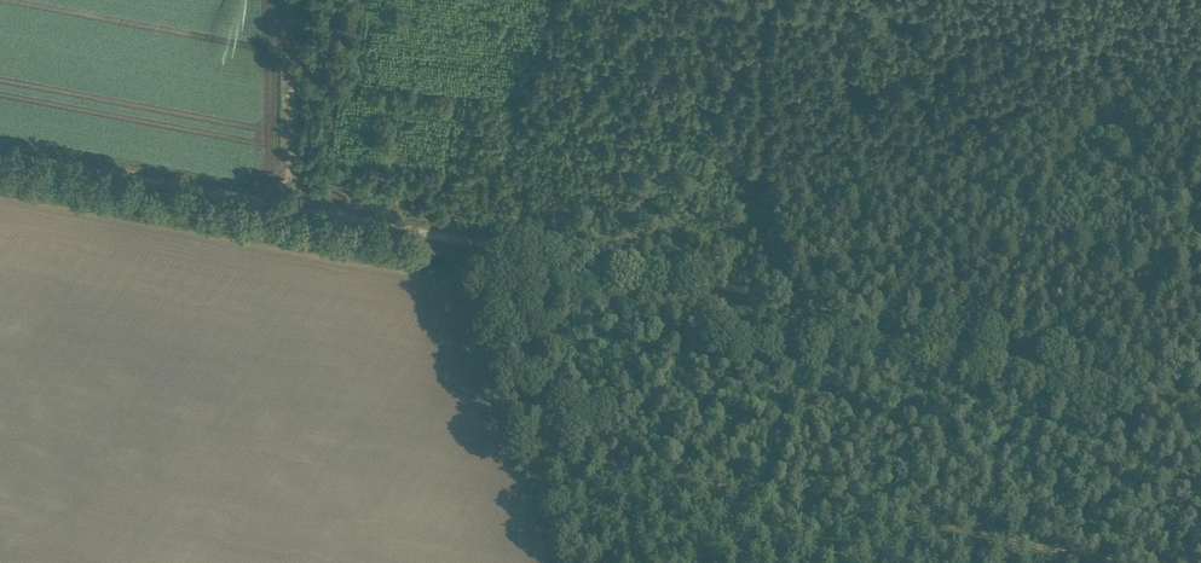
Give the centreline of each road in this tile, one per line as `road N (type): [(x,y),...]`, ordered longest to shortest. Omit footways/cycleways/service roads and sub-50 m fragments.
road 1 (track): [(1200,364),(298,198),(281,203),(0,144)]
road 2 (track): [(1176,562),(529,445)]
road 3 (track): [(1200,56),(834,0)]
road 4 (track): [(284,0),(281,203)]
road 5 (track): [(529,445),(564,562)]

